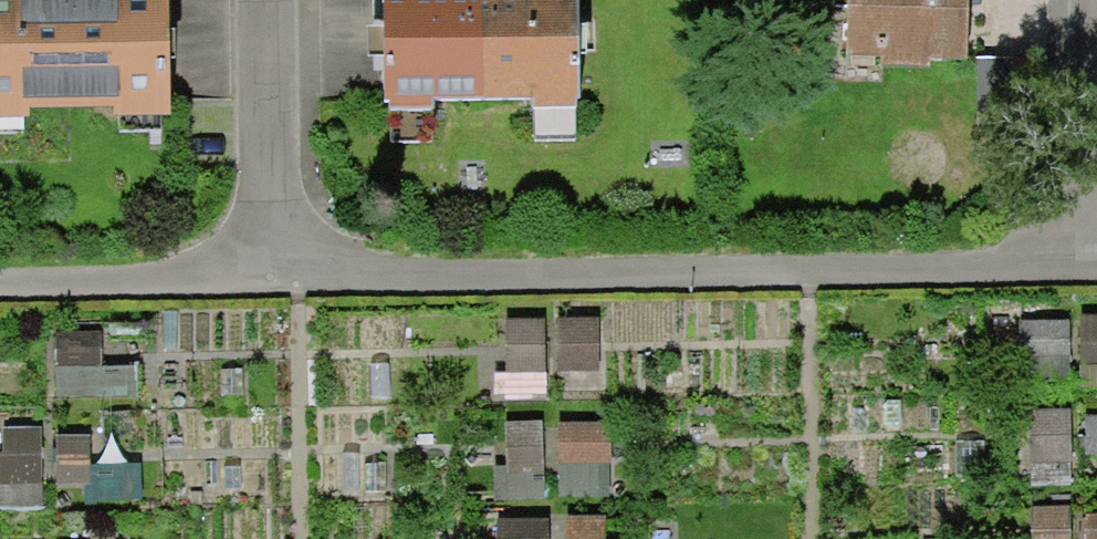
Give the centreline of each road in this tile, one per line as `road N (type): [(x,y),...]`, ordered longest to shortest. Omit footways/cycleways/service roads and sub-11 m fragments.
road 1 (residential): [(1096,256),(274,269)]
road 2 (residential): [(274,269),(0,272)]
road 3 (residential): [(278,0),(274,269)]

